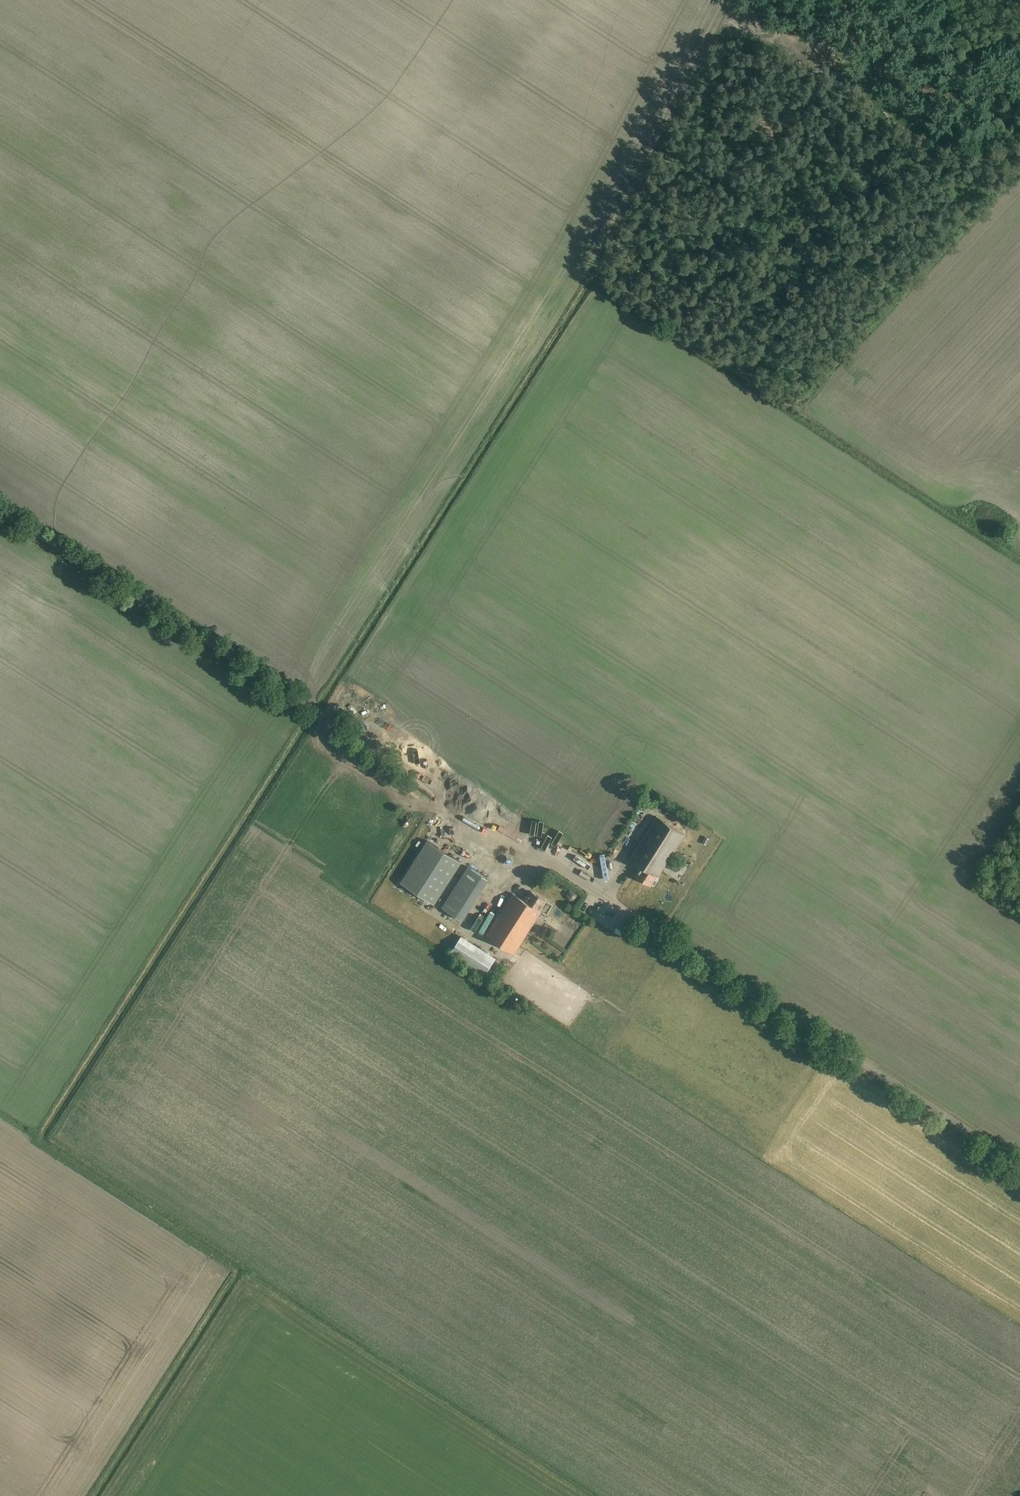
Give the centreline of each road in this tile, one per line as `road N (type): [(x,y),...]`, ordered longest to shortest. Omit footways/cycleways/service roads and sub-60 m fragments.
road 1 (unclassified): [(1019,1165),(458,800)]
road 2 (track): [(458,800),(0,509)]

